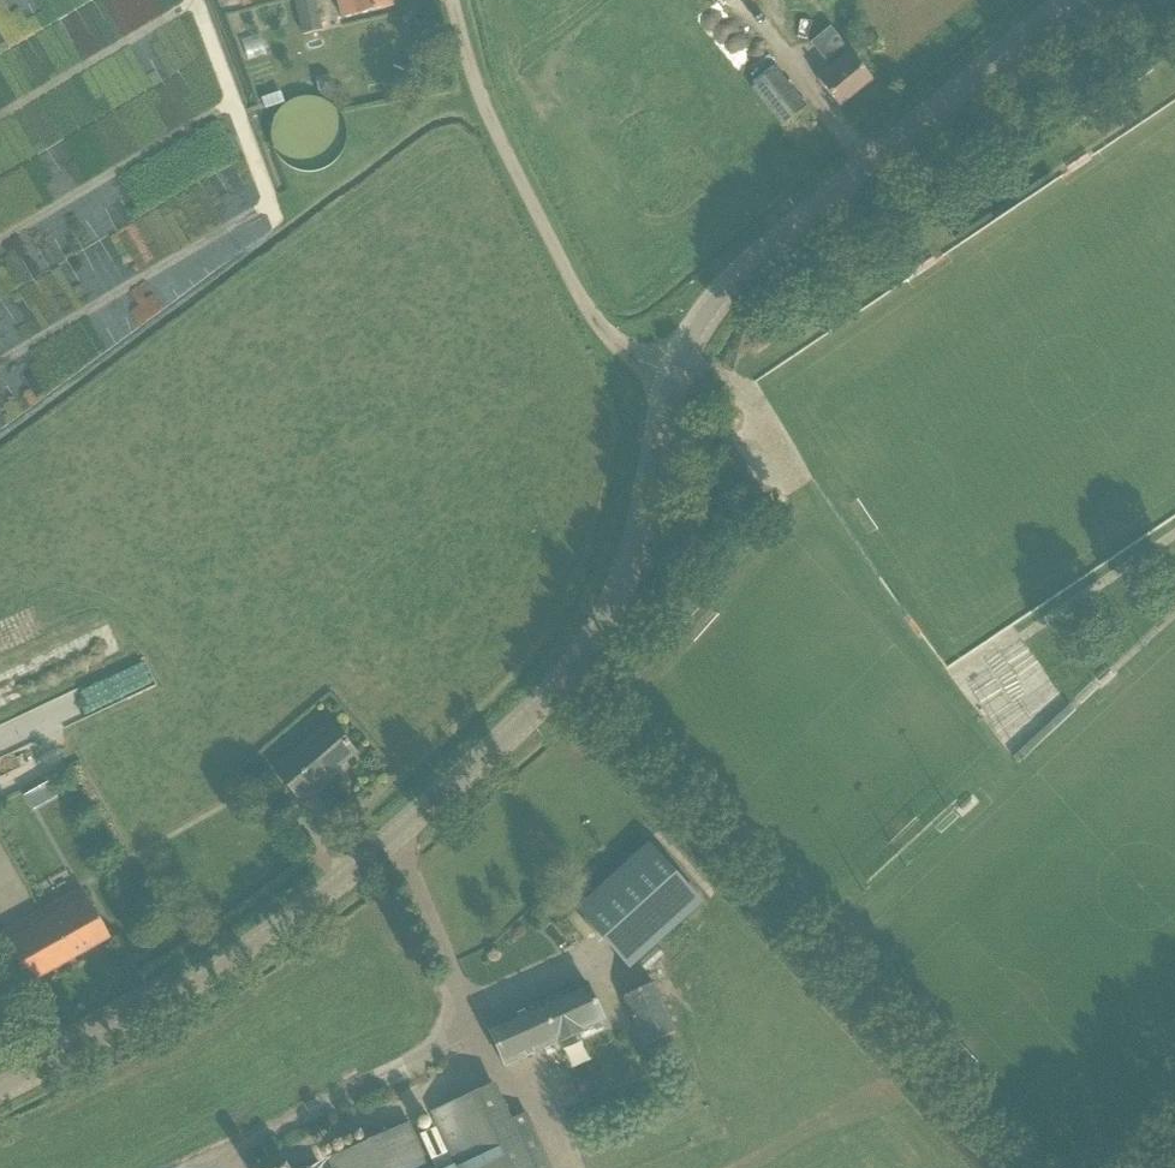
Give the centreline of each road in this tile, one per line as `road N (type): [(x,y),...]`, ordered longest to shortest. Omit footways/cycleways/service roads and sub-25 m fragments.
road 1 (tertiary): [(0,1088),(288,927),(405,833),(568,673),(607,621),(654,485),(676,374),(746,262),(1066,0)]

